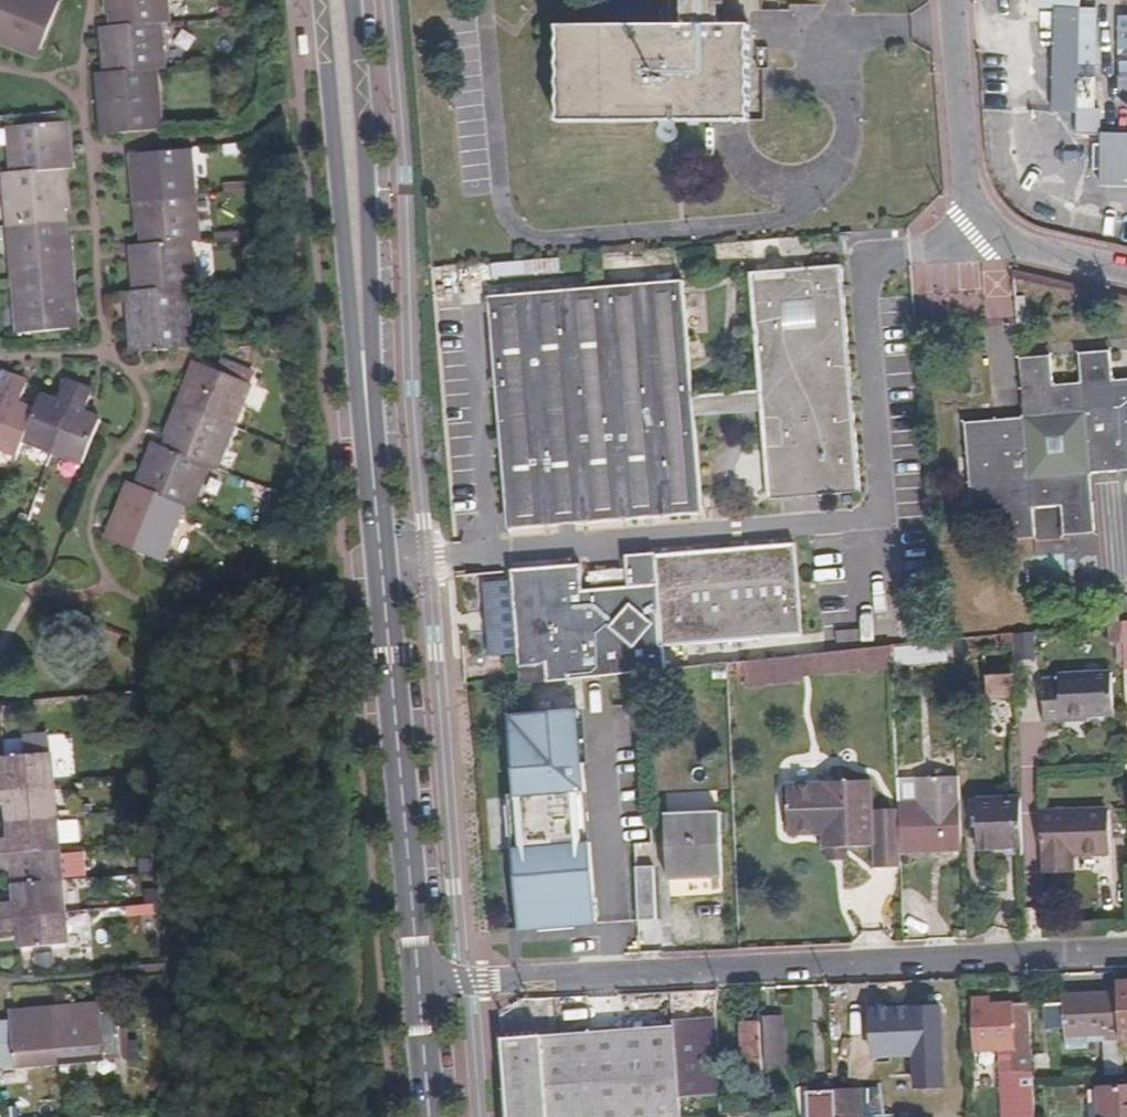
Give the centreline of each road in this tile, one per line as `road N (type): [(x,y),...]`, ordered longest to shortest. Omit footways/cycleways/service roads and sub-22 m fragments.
road 1 (residential): [(421,988),(1126,951)]
road 2 (secondary): [(421,988),(369,427)]
road 3 (secondary): [(320,0),(369,427)]
road 4 (secondary): [(369,427),(373,319),(351,0)]
road 5 (secondary): [(429,1116),(421,988)]

